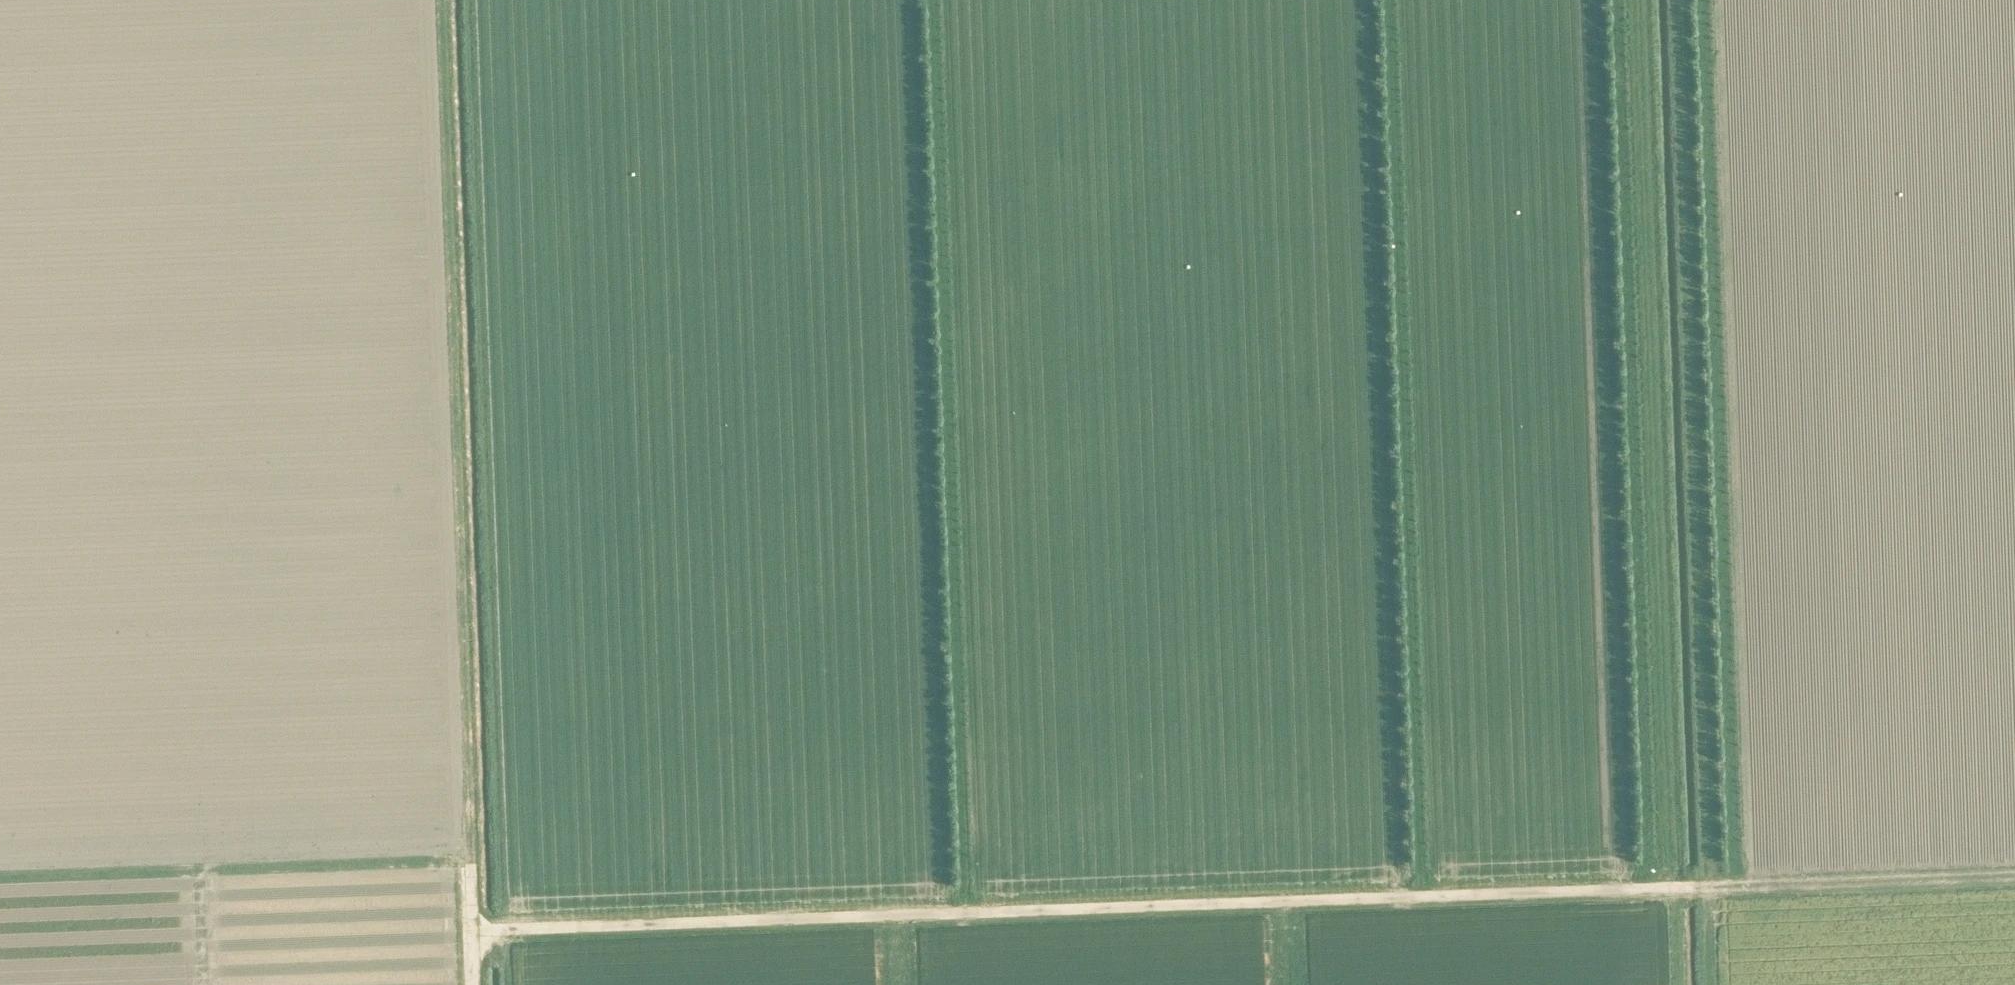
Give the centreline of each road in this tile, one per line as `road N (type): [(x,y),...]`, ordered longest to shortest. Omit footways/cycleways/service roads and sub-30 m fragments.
road 1 (track): [(468,935),(1684,890)]
road 2 (track): [(468,935),(440,0)]

